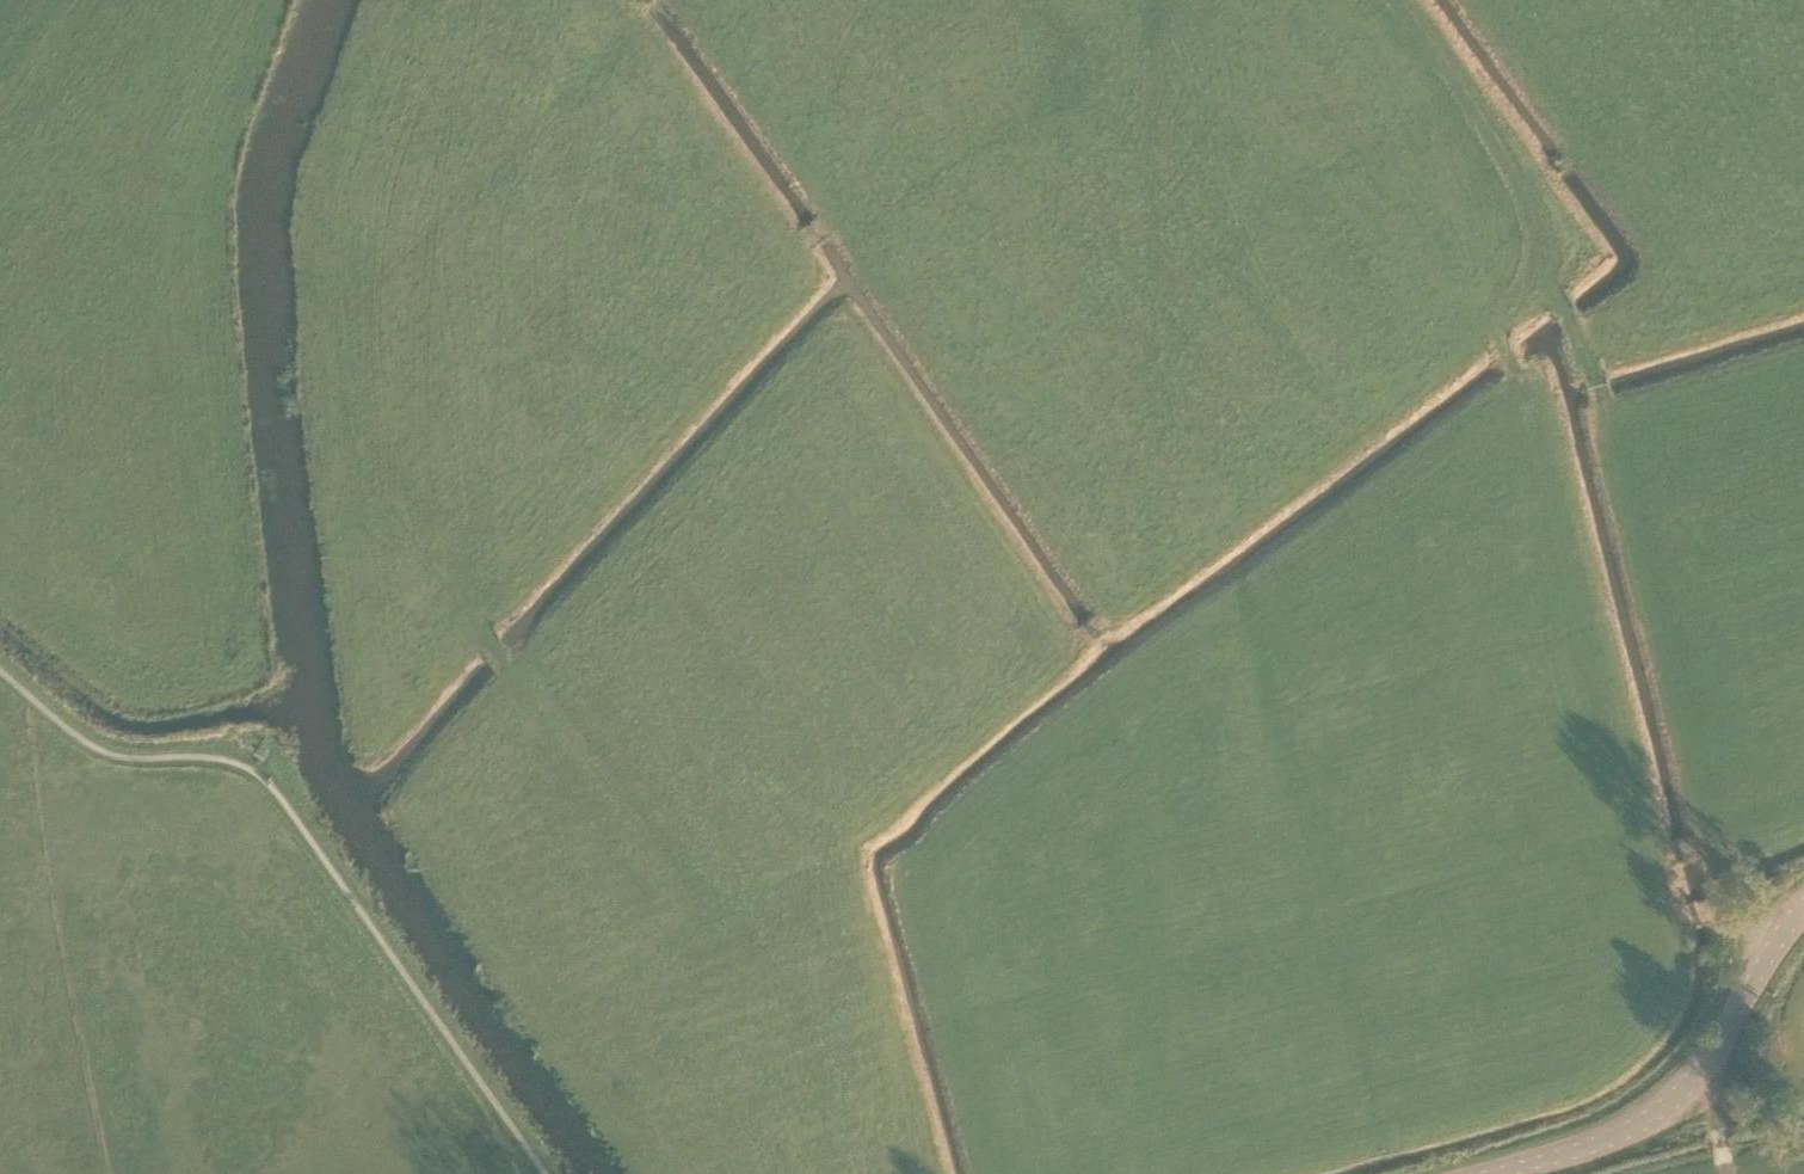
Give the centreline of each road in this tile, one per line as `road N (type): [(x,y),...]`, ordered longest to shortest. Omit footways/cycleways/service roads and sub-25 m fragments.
road 1 (tertiary): [(1486,1173),(1594,1144),(1663,1103),(1803,902)]

